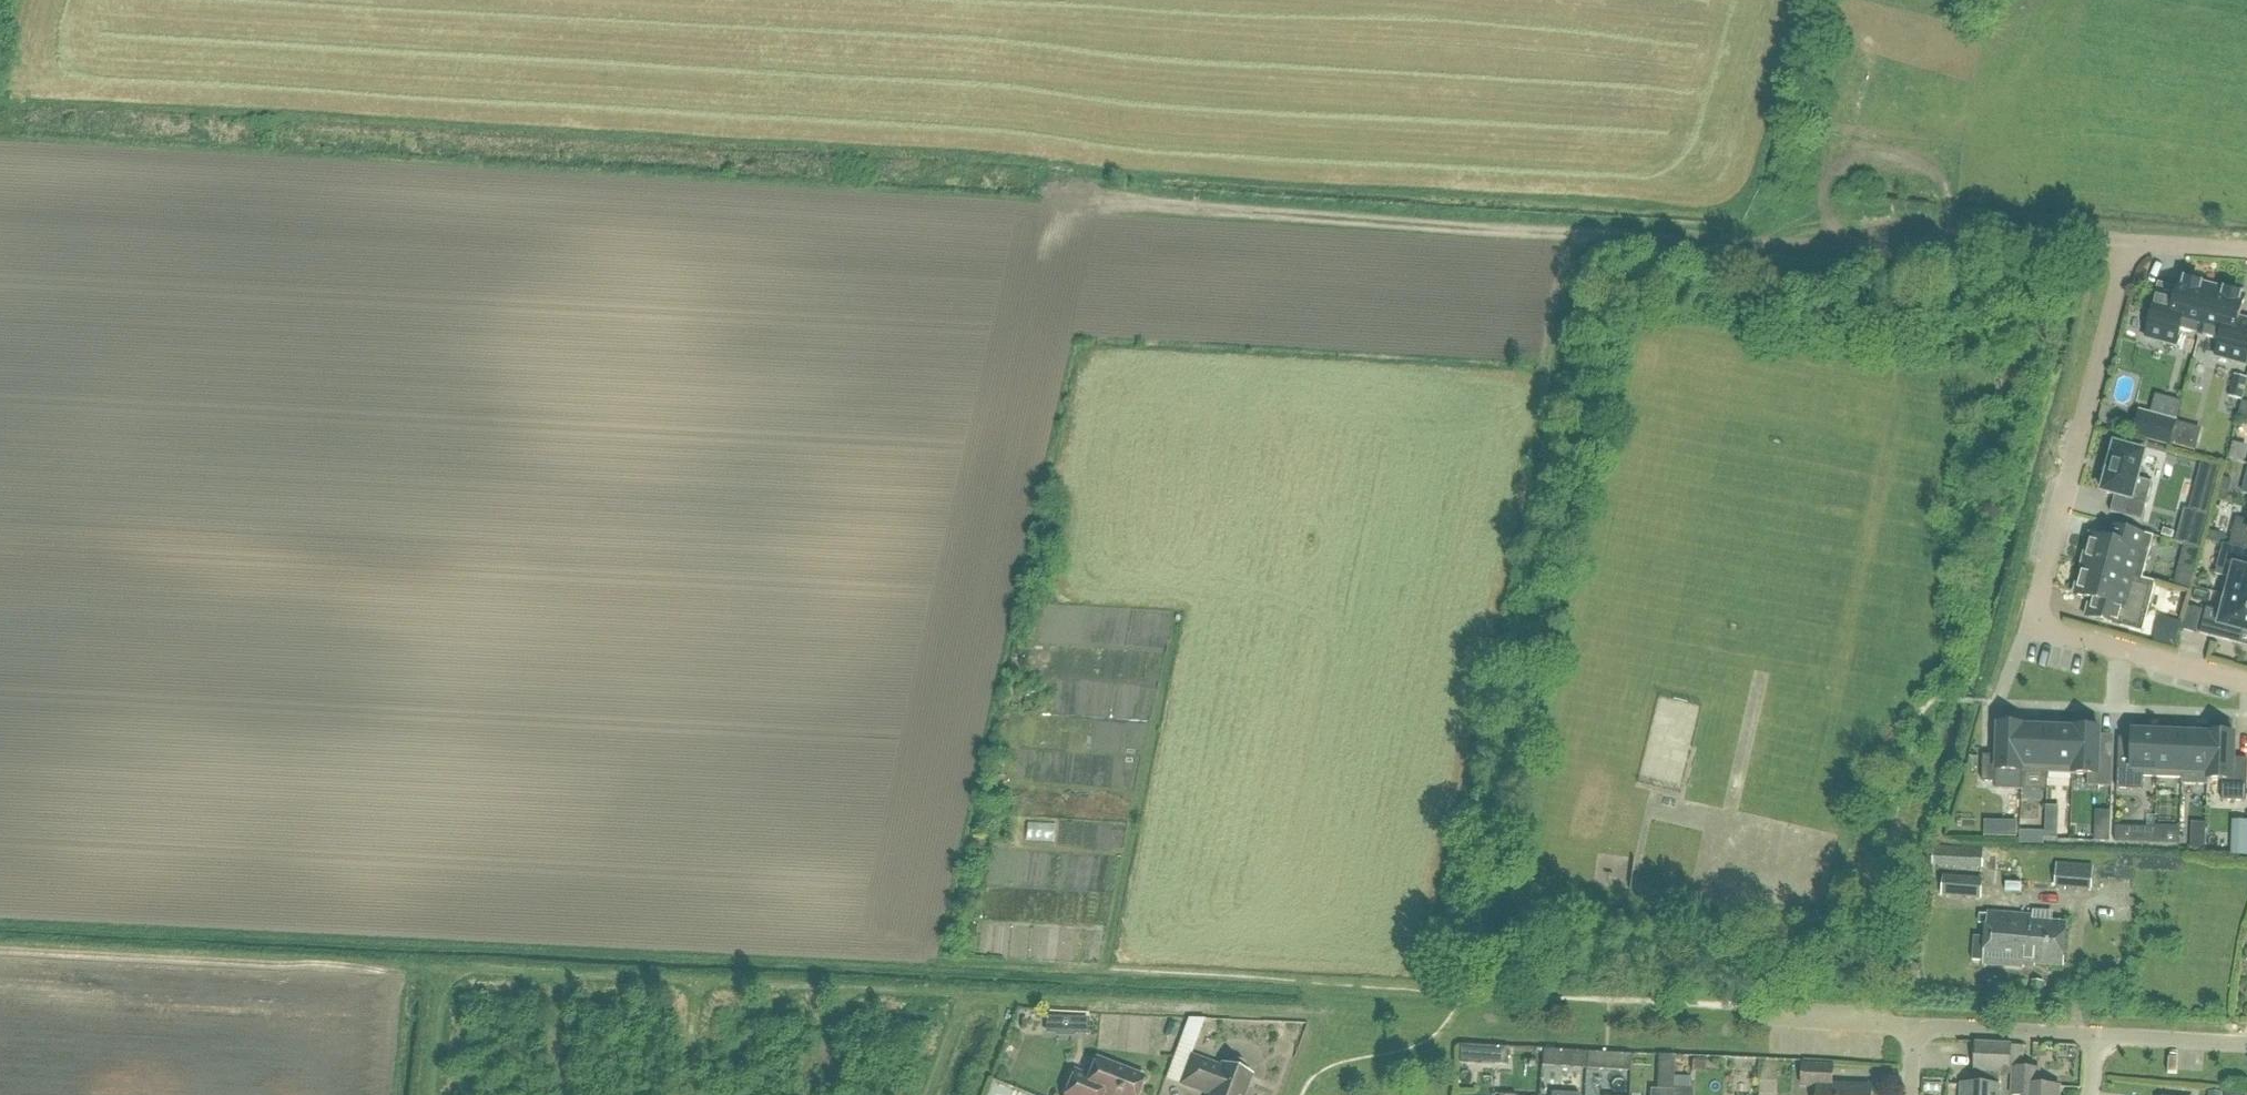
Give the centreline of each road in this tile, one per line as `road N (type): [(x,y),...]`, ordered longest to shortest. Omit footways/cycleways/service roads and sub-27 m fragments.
road 1 (track): [(1144,206),(1771,245),(1915,236)]
road 2 (residential): [(2246,682),(2031,628),(2131,244)]
road 3 (track): [(951,967),(1334,987)]
road 4 (residential): [(1911,1094),(1914,1027),(2097,1036)]
road 5 (track): [(1840,244),(1826,181),(1863,156),(1915,162),(1967,233)]
road 6 (track): [(1915,236),(2078,240)]
road 7 (residential): [(2097,1036),(2246,1045)]
road 8 (track): [(1334,987),(1473,994)]

